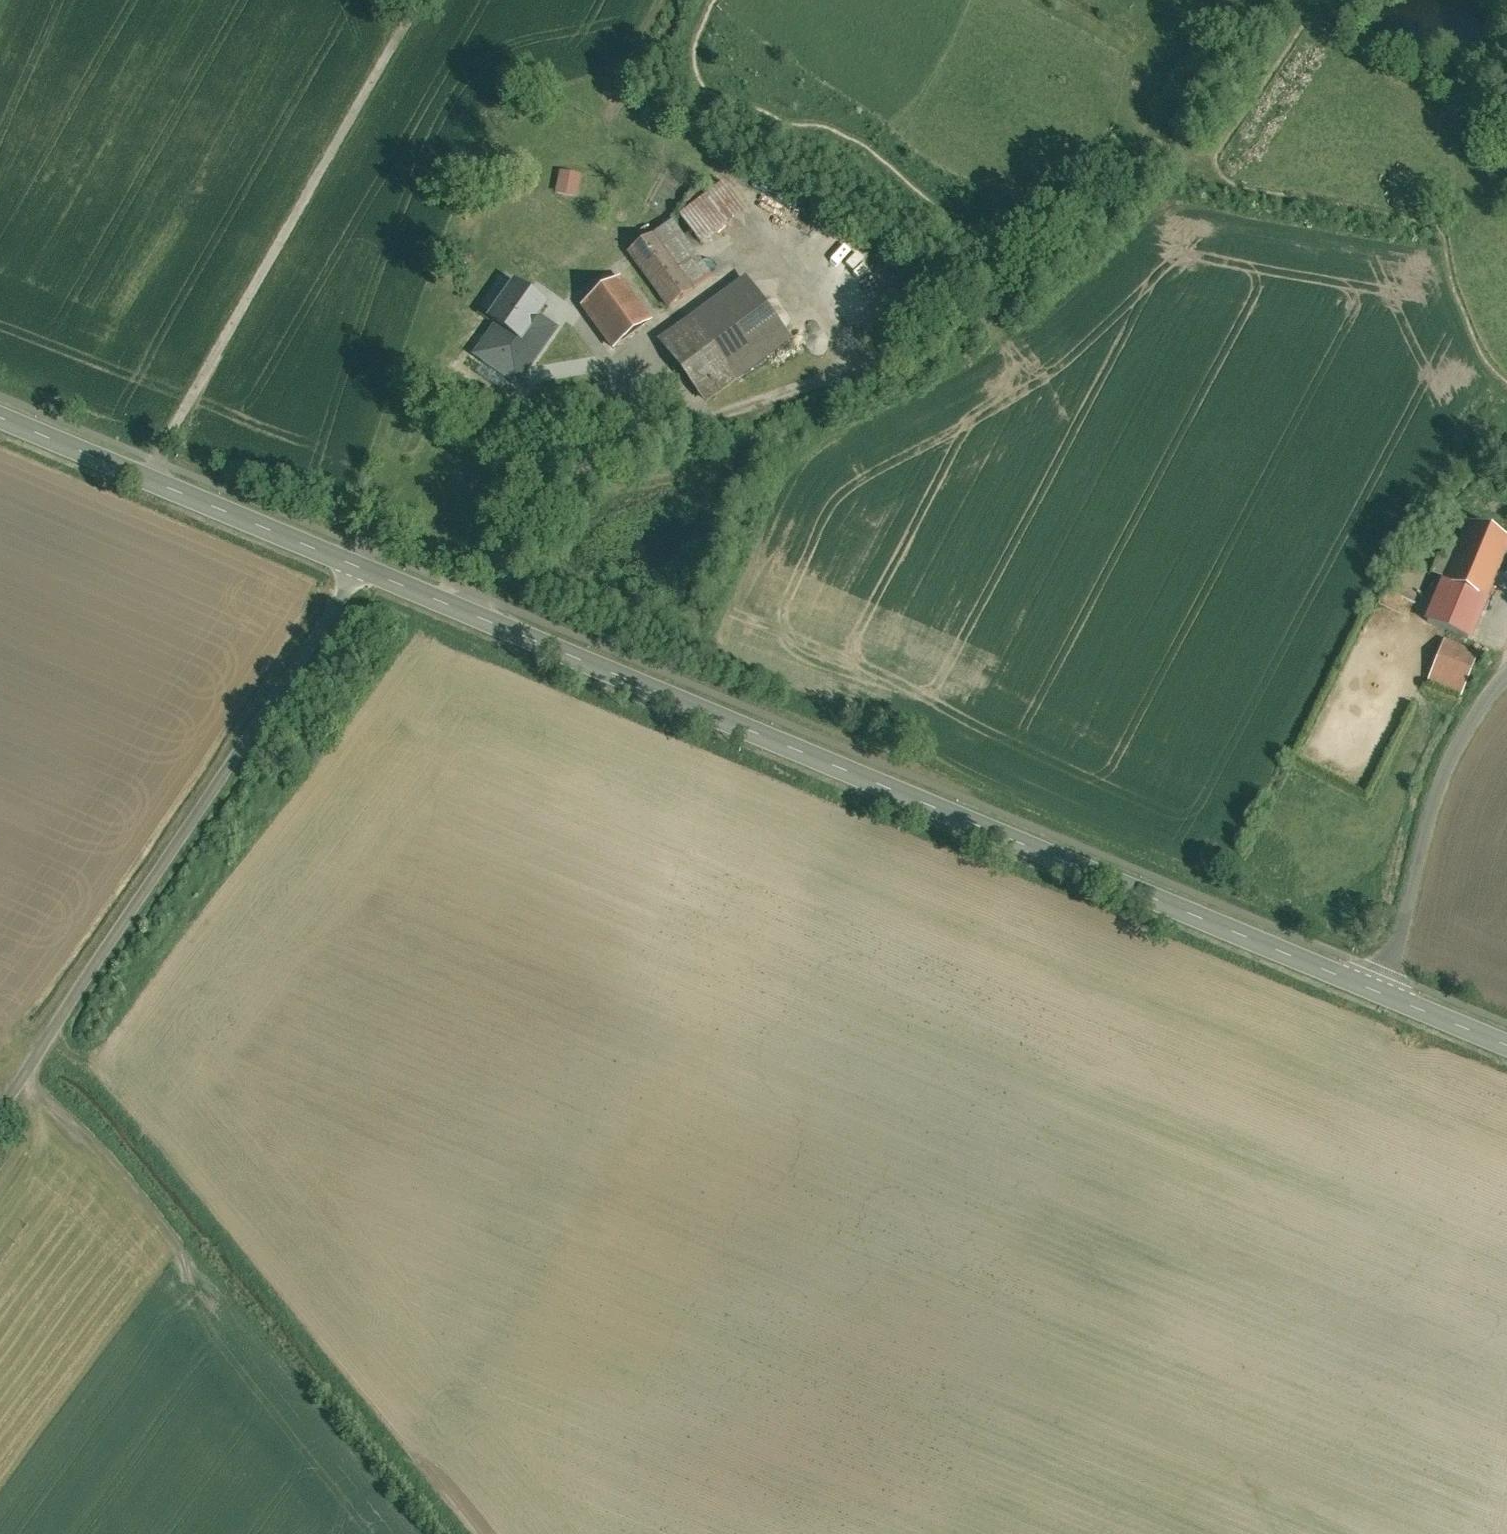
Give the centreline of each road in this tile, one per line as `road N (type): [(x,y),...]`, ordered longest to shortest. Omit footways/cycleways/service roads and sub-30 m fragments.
road 1 (tertiary): [(1383,993),(364,568)]
road 2 (unclassified): [(364,568),(0,1116)]
road 3 (tertiary): [(364,568),(0,416)]
road 4 (unclassified): [(1506,676),(1465,734),(1435,796),(1383,993)]
road 5 (tertiary): [(1506,1044),(1383,993)]

